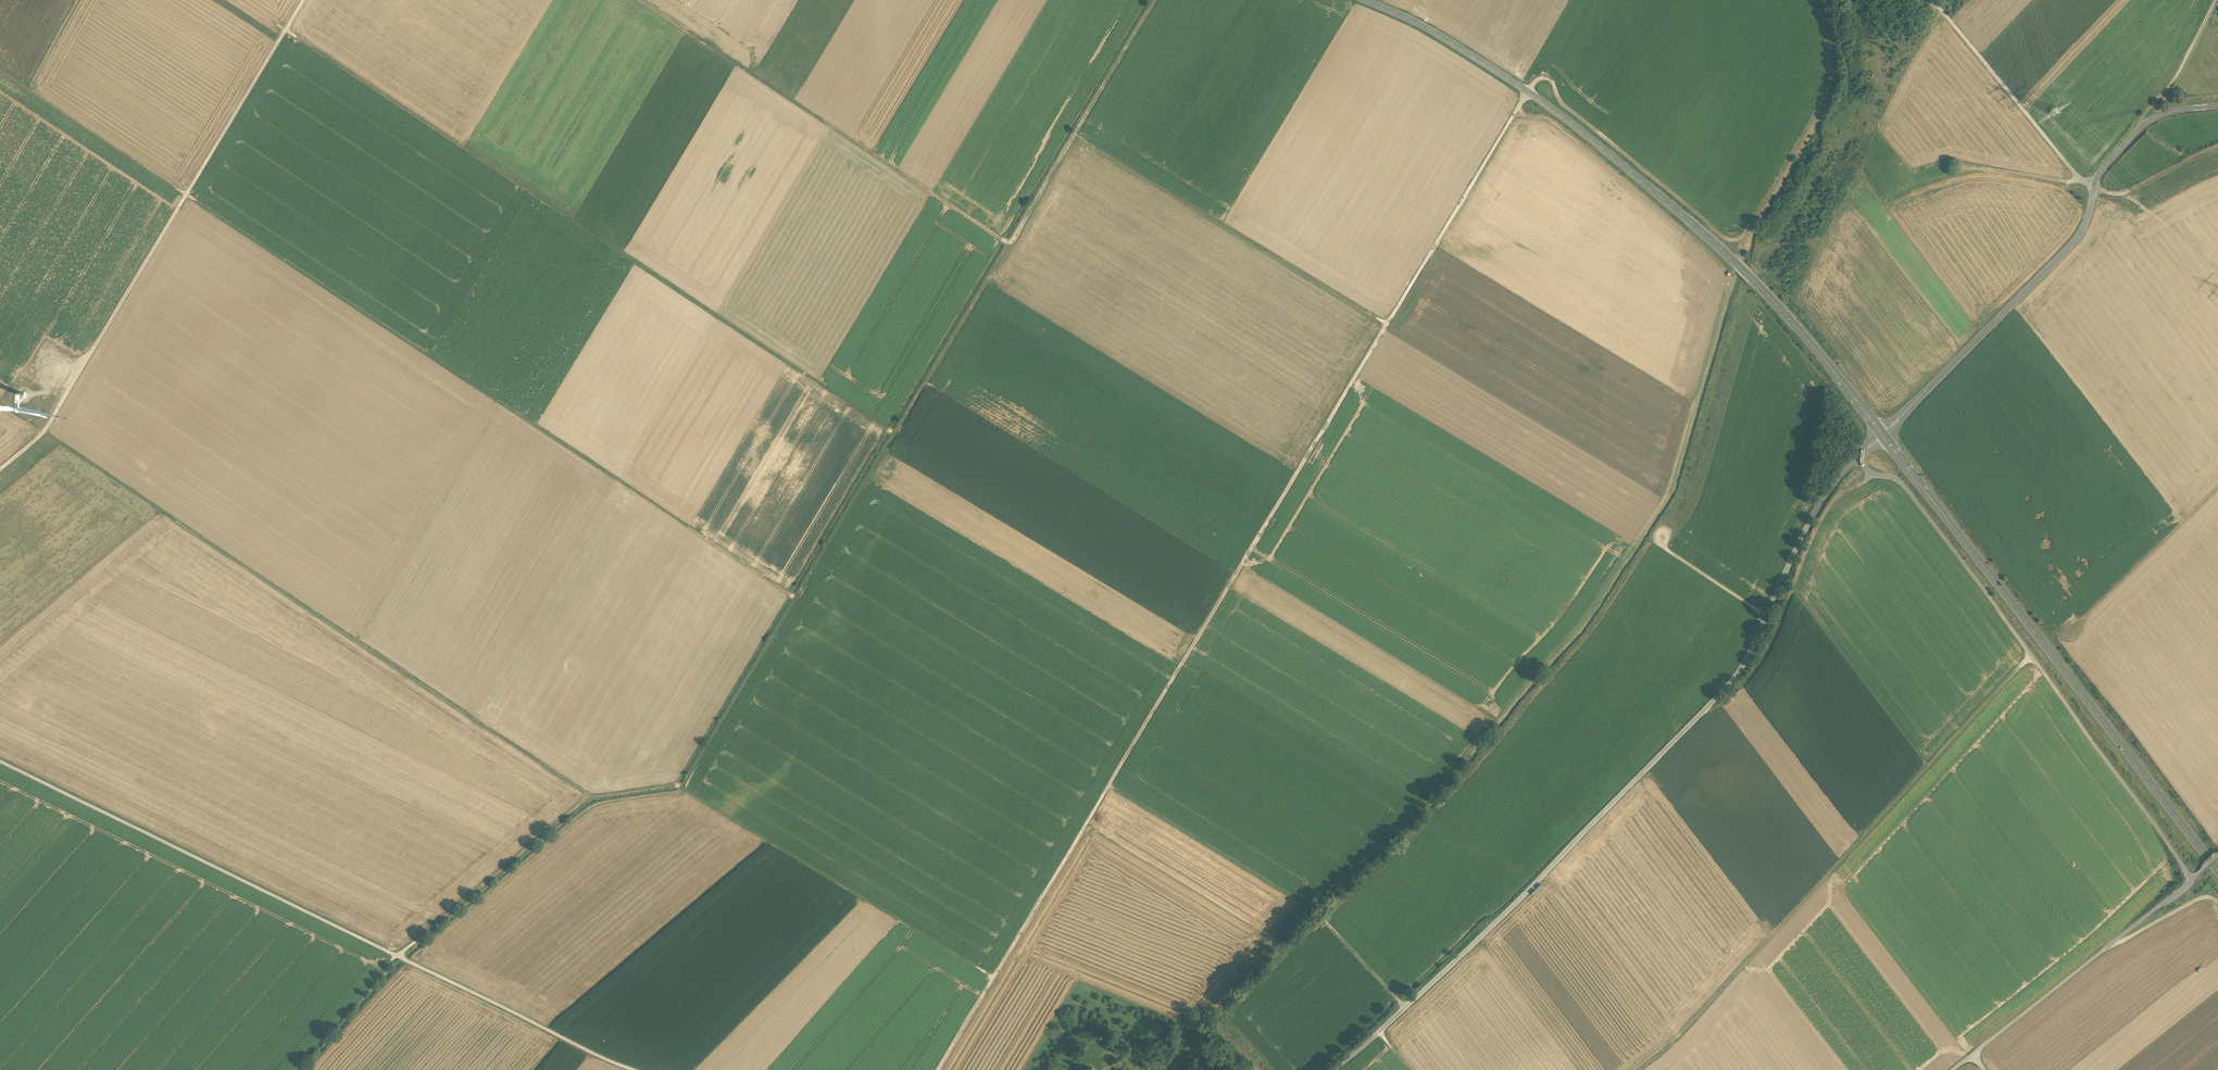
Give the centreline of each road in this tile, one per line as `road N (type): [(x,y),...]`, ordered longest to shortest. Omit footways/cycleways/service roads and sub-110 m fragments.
road 1 (track): [(938,1069),(1535,80),(1553,80),(1565,105),(1703,217),(1740,229),(1756,217)]
road 2 (track): [(587,794),(684,790),(1155,0)]
road 3 (unclassified): [(1335,1069),(1482,936),(1738,674),(1828,490),(1883,436)]
road 4 (track): [(1310,908),(1409,822),(1602,592),(1667,493),(1727,290)]
road 5 (track): [(185,196),(798,598)]
road 6 (track): [(286,29),(895,433)]
road 7 (track): [(0,402),(587,794)]
road 8 (track): [(635,1069),(0,761)]
road 9 (track): [(1640,1069),(1677,1040),(2031,657)]
road 10 (secondary): [(1883,436),(2217,872)]
road 11 (track): [(2193,880),(1867,449)]
road 12 (track): [(1010,243),(642,0)]
road 13 (secondary): [(1698,228),(1528,92),(1427,28),(1366,0)]
road 14 (track): [(587,794),(393,959),(295,1069)]
road 15 (track): [(1109,786),(1314,911),(1406,1007)]
road 16 (track): [(1075,134),(1387,324)]
road 17 (unclassified): [(1883,436),(2075,240),(2102,173)]
road 18 (track): [(994,976),(703,801)]
road 19 (track): [(2217,856),(1953,1069)]
road 20 (track): [(187,194),(45,431),(0,469)]
road 21 (track): [(1516,111),(1554,120),(1692,235),(1723,263),(1727,290)]
road 22 (secondary): [(1698,228),(1771,297),(1883,436)]
road 23 (track): [(1814,0),(1829,43),(1827,97),(1756,217)]
road 24 (track): [(2081,184),(1932,0)]
road 25 (track): [(303,0),(187,194)]
road 26 (track): [(187,194),(0,70)]
road 27 (track): [(2074,628),(2217,488)]
road 28 (track): [(2144,126),(2216,0)]
road 29 (unclassified): [(2217,106),(2154,118),(2102,173)]
road 30 (track): [(2081,184),(1956,176)]

